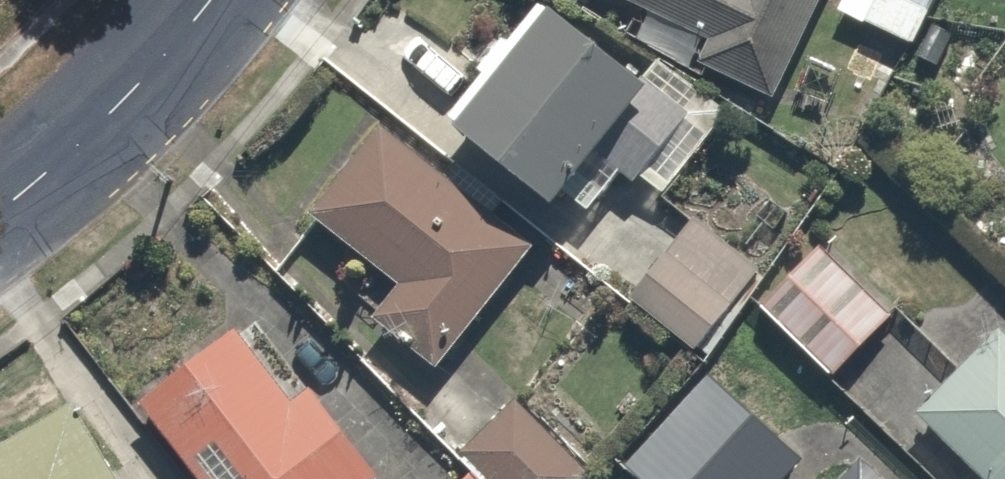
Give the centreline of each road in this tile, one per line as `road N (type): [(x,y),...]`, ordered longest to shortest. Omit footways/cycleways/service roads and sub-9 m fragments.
road 1 (tertiary): [(0,211),(129,97),(211,0)]

